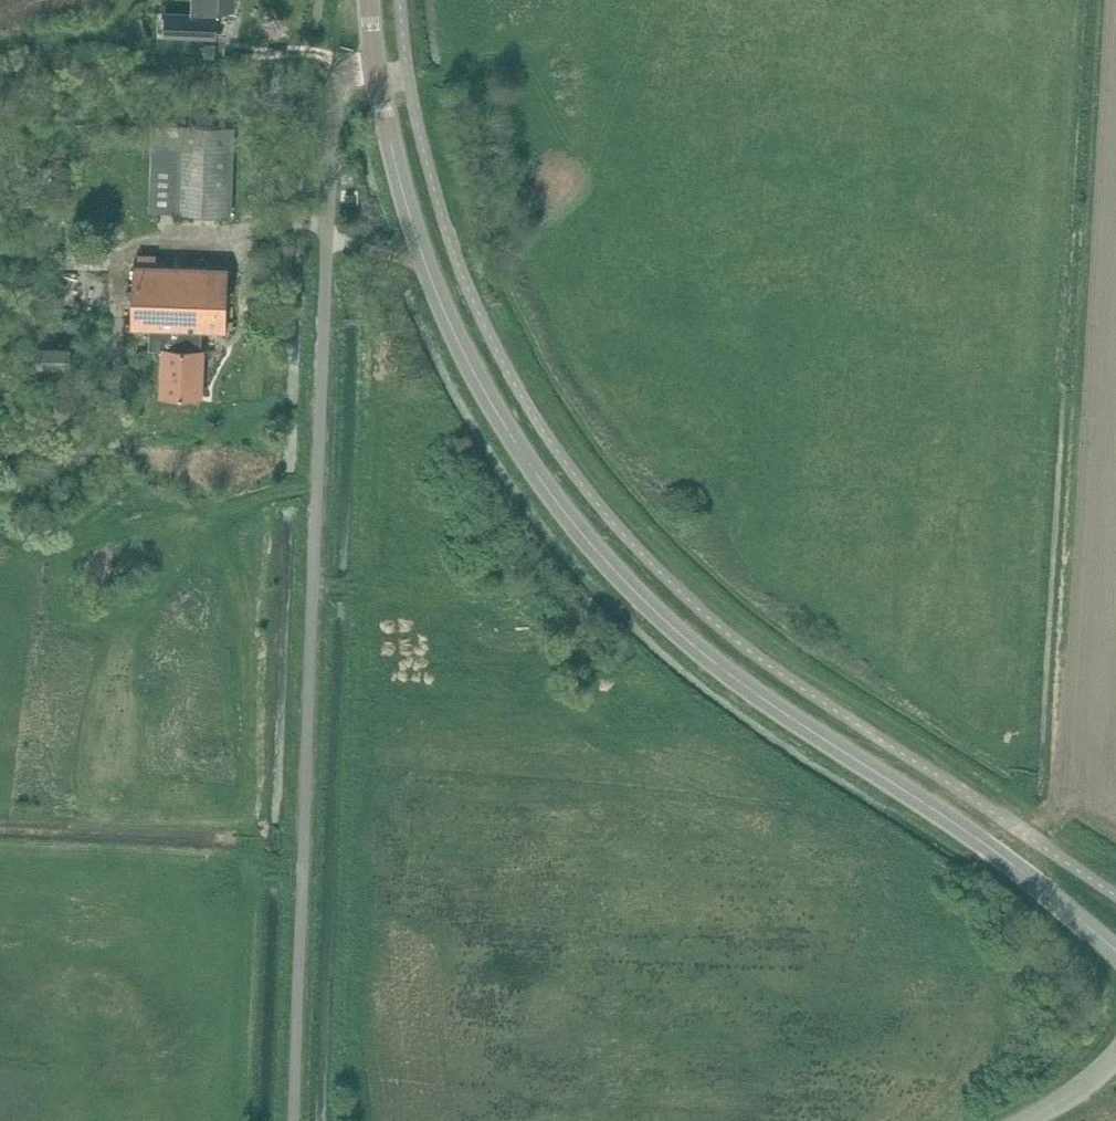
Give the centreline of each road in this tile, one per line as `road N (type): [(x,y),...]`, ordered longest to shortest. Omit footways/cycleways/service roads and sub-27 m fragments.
road 1 (tertiary): [(1115,948),(995,851),(696,650),(580,530),(488,397),(426,258),(390,131),(369,0)]

